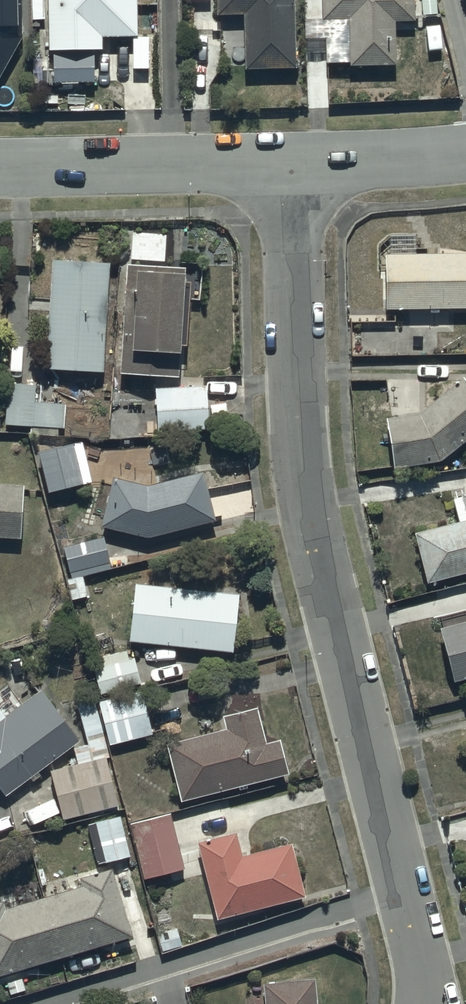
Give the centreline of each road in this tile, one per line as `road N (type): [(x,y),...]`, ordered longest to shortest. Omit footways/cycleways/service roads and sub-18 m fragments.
road 1 (residential): [(290,164),(306,492),(431,1003)]
road 2 (residential): [(0,169),(290,164)]
road 3 (residential): [(290,164),(465,152)]

